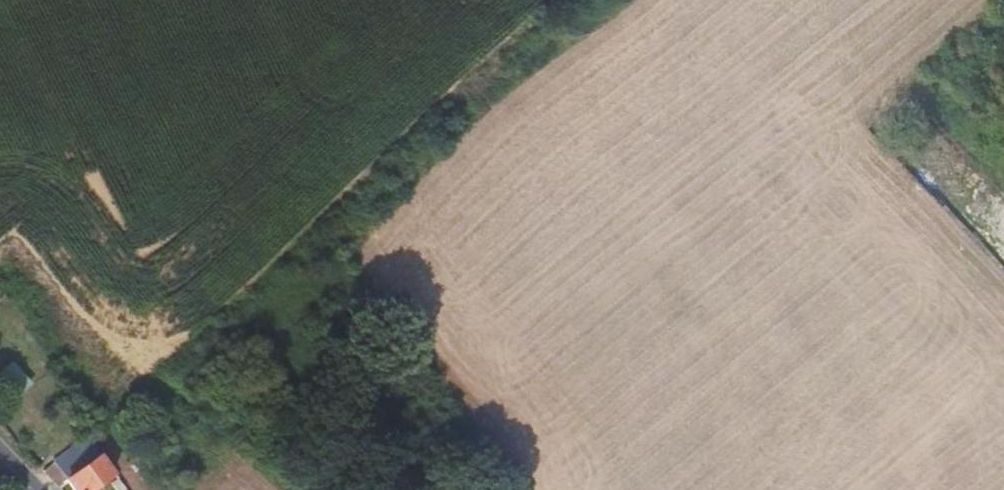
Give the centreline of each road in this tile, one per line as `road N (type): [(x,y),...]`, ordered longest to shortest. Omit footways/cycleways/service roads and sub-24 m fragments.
road 1 (track): [(166,489),(189,372),(611,0)]

